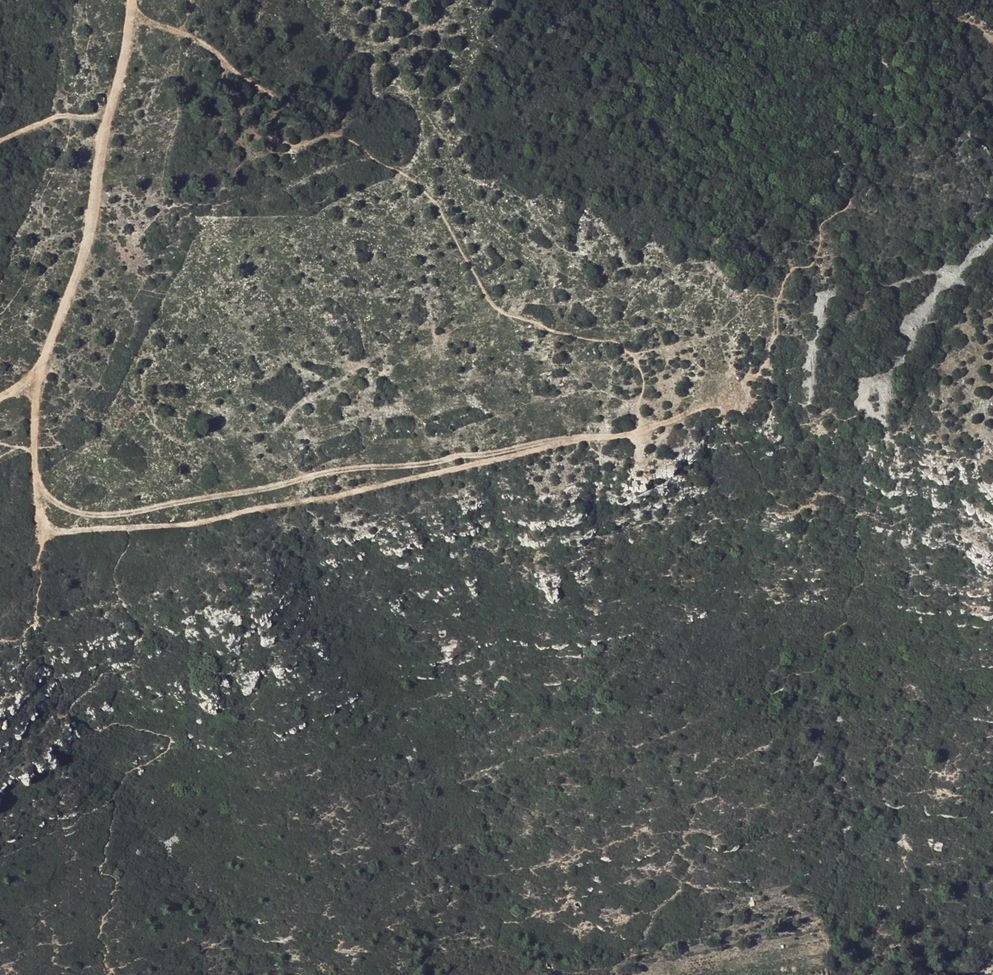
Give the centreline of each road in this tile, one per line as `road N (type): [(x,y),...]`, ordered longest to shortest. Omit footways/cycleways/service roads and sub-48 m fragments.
road 1 (track): [(37,384),(43,531),(66,535),(219,524),(623,439),(732,400)]
road 2 (track): [(0,401),(37,384),(98,230),(133,0)]

